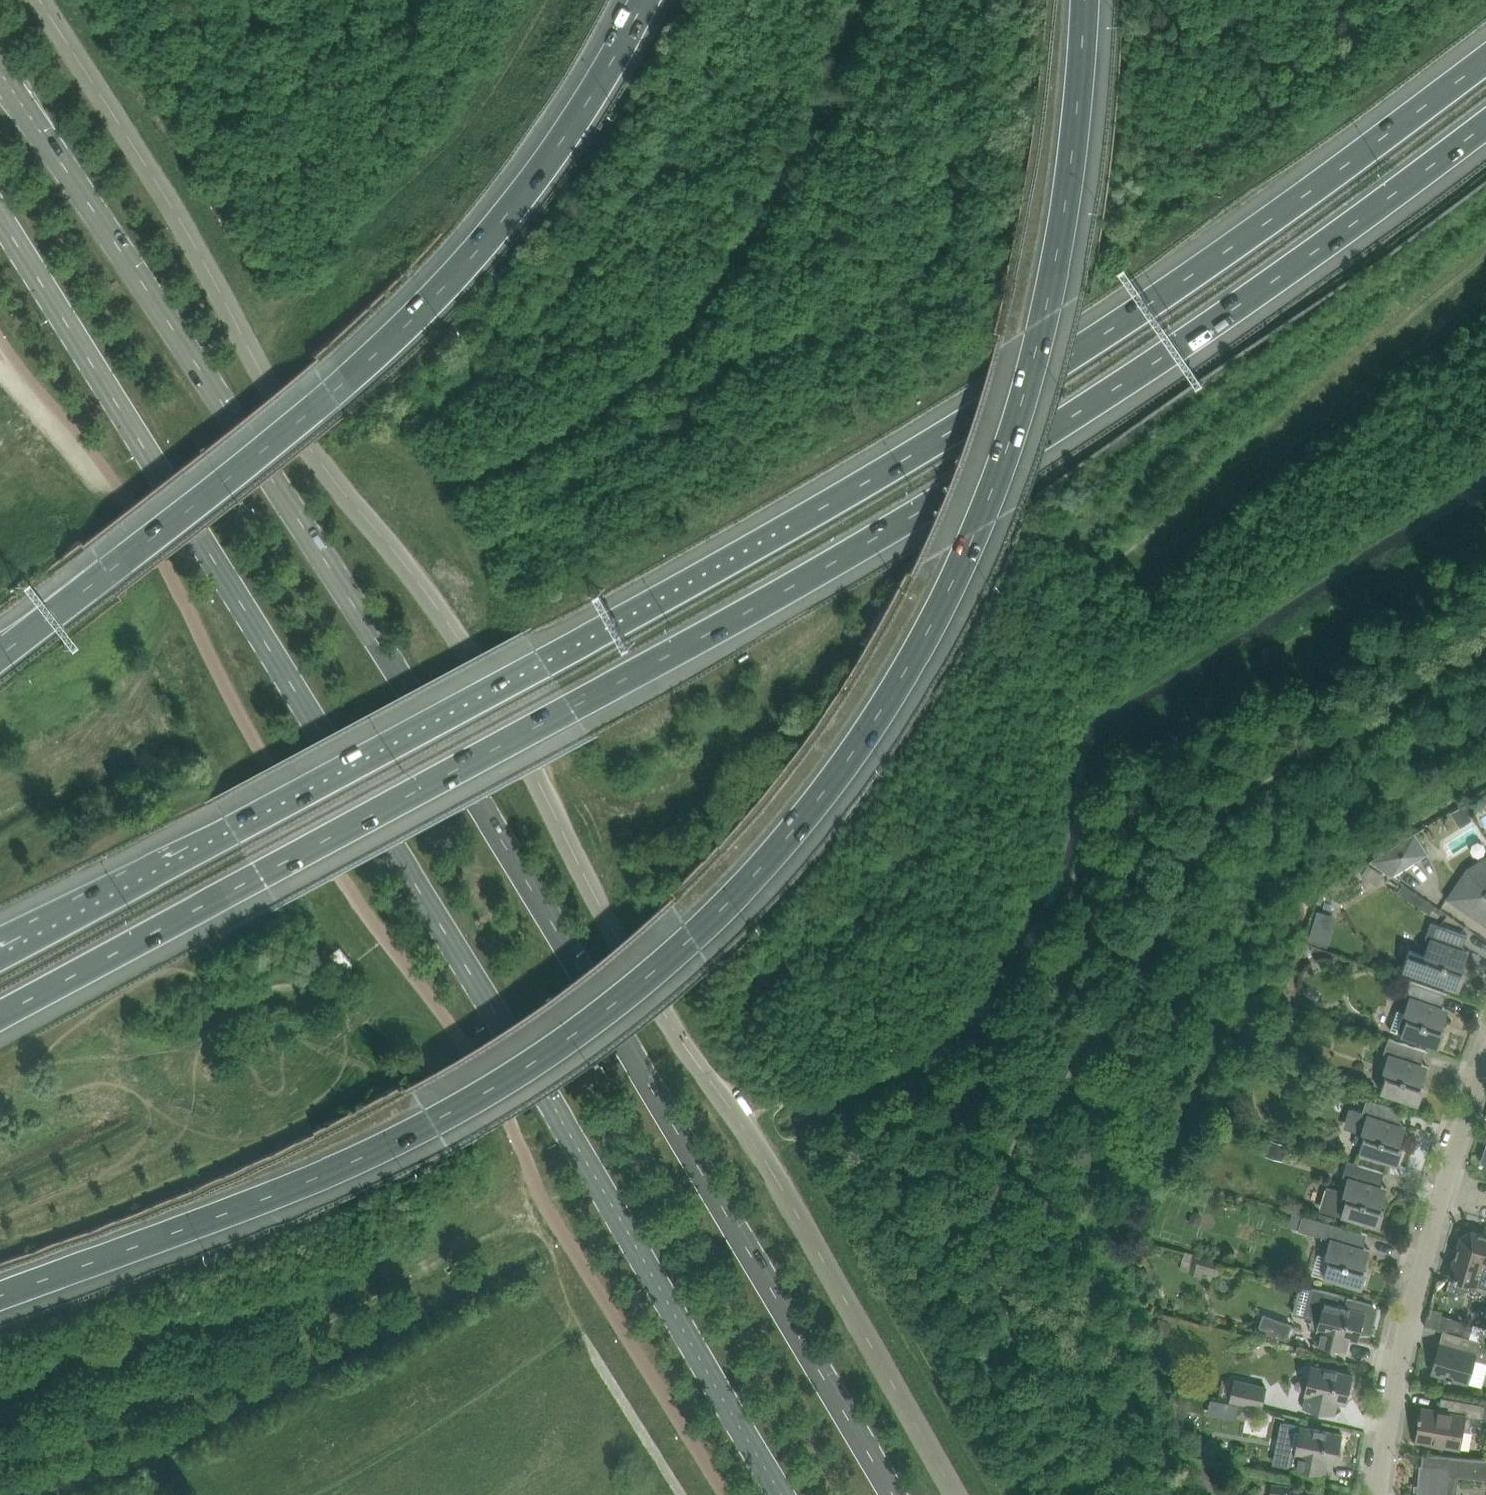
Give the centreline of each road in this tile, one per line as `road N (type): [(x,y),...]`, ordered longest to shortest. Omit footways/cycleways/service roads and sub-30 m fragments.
road 1 (motorway): [(0,1296),(314,1179),(553,1048),(692,935),(836,777),(914,655),(973,532),(1031,367),(1062,222),(1083,0)]
road 2 (unclassified): [(956,1494),(741,1121),(618,936),(469,652),(332,472),(191,229),(44,0)]
road 3 (motorway): [(0,1017),(931,503),(1168,353),(1485,121)]
road 4 (motorway): [(1485,61),(1141,312),(705,578),(0,944)]
road 5 (primary): [(892,1494),(288,501),(0,69)]
road 6 (primary): [(0,221),(541,1091),(780,1494)]
road 7 (motorway): [(640,0),(546,164),(453,278),(333,391),(0,653)]
road 8 (track): [(541,1203),(258,1353),(44,1447),(0,1457)]
road 9 (residential): [(1377,1494),(1449,1182)]
road 10 (unclassified): [(123,508),(0,364)]

